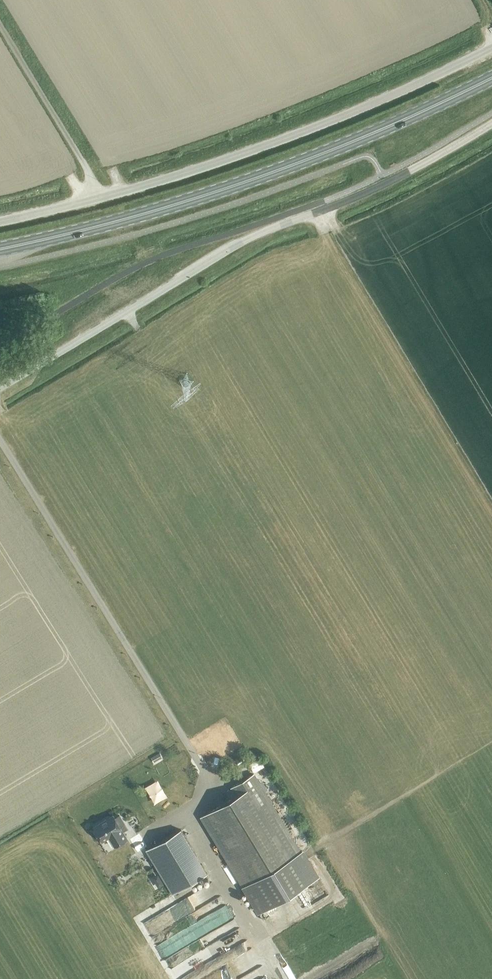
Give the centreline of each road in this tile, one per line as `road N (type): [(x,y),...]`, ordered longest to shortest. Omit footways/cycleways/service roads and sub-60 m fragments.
road 1 (unclassified): [(0,389),(218,255),(370,190),(491,124)]
road 2 (unclassified): [(0,221),(212,164),(336,119),(491,47)]
road 3 (primary): [(0,250),(298,163),(491,78)]

